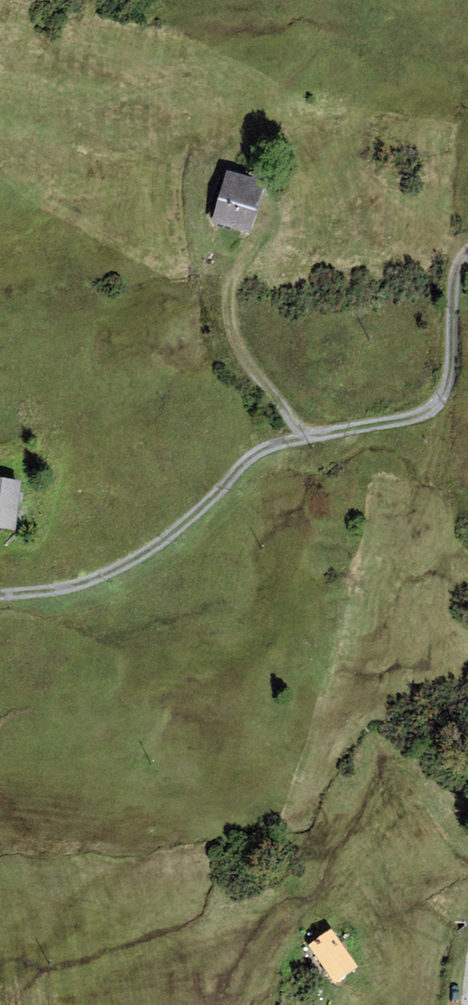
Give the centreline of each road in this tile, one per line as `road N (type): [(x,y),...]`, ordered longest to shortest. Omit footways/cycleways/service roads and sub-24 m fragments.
road 1 (track): [(0,595),(50,590),(122,566),(160,543),(266,448),(439,405),(449,374),(453,285),(467,252)]
road 2 (track): [(230,273),(237,343),(312,437)]

